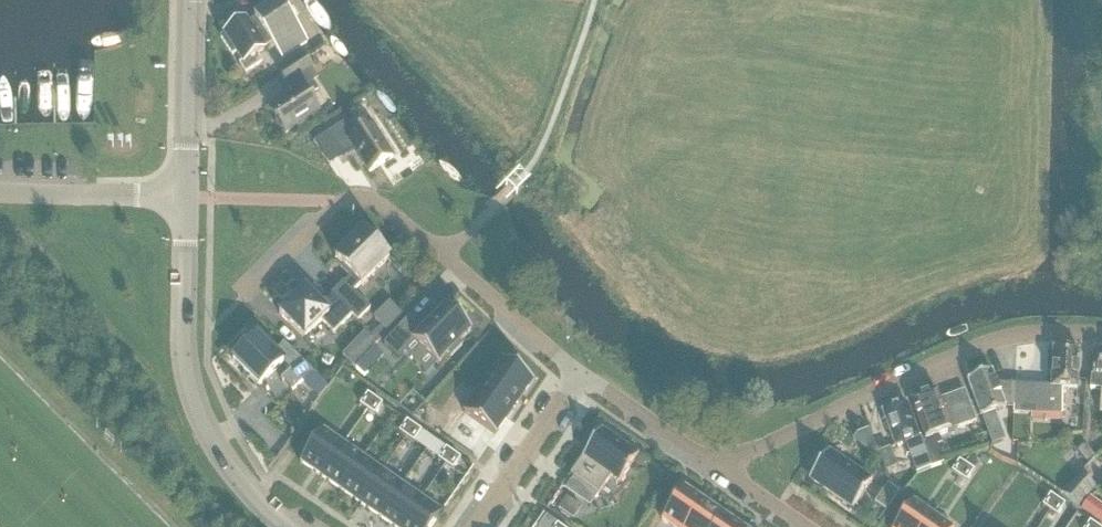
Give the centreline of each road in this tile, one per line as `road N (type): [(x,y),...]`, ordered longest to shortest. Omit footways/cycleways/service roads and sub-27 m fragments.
road 1 (secondary): [(290,526),(221,459),(190,385),(183,343),(189,0)]
road 2 (residential): [(583,374),(377,200),(341,201),(244,296)]
road 3 (residential): [(720,469),(992,343),(1039,332),(1101,333)]
road 4 (residential): [(478,526),(583,374)]
road 5 (residential): [(720,469),(583,374)]

